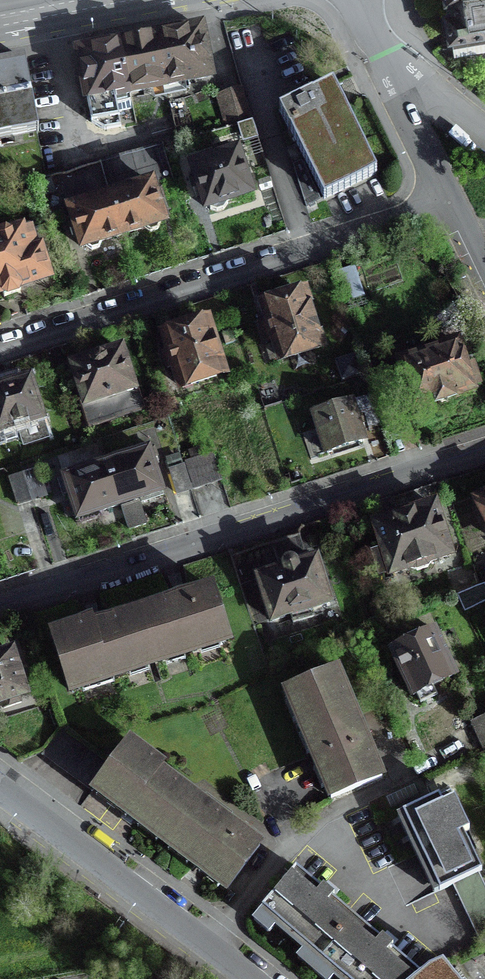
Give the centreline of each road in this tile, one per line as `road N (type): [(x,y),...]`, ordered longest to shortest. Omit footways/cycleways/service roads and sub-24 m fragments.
road 1 (residential): [(484,451),(0,610)]
road 2 (residential): [(452,199),(0,349)]
road 3 (residential): [(0,788),(252,978)]
road 4 (residential): [(452,199),(385,54)]
road 5 (residential): [(385,54),(484,135)]

